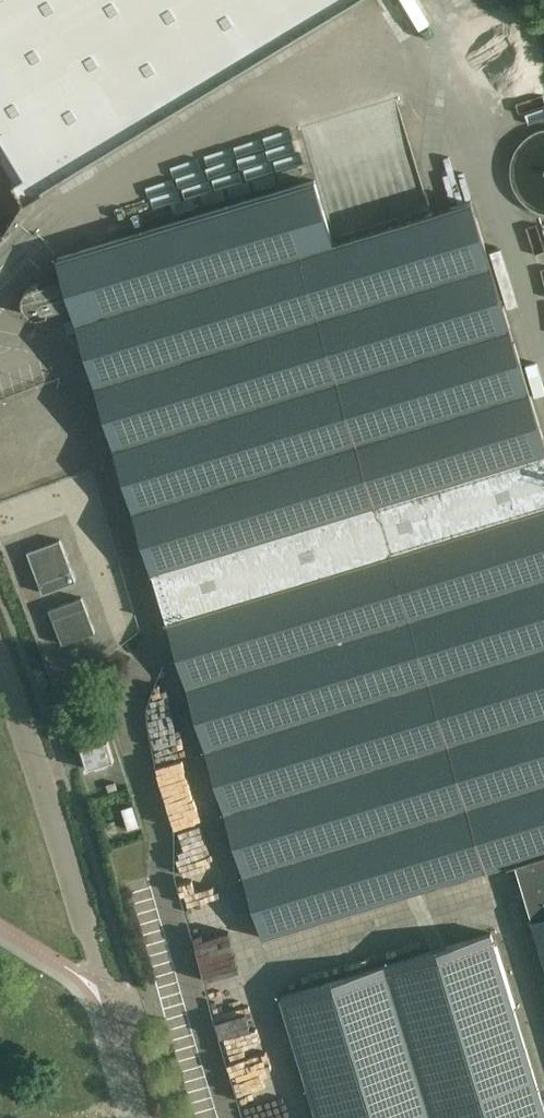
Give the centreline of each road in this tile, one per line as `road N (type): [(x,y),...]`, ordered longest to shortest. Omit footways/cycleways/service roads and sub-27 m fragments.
road 1 (residential): [(143,1117),(0,662)]

